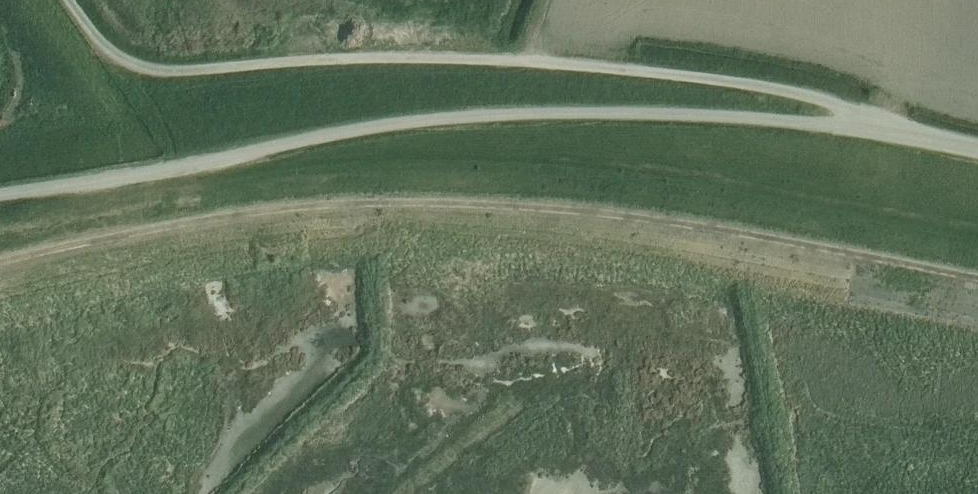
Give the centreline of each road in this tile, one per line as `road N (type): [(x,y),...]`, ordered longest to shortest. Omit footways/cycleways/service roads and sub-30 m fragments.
road 1 (track): [(977,297),(619,205),(275,203),(0,258)]
road 2 (unclassified): [(0,199),(430,121),(658,112),(892,130)]
road 3 (unclassified): [(892,130),(797,92),(470,58),(150,69),(111,52),(69,0)]

